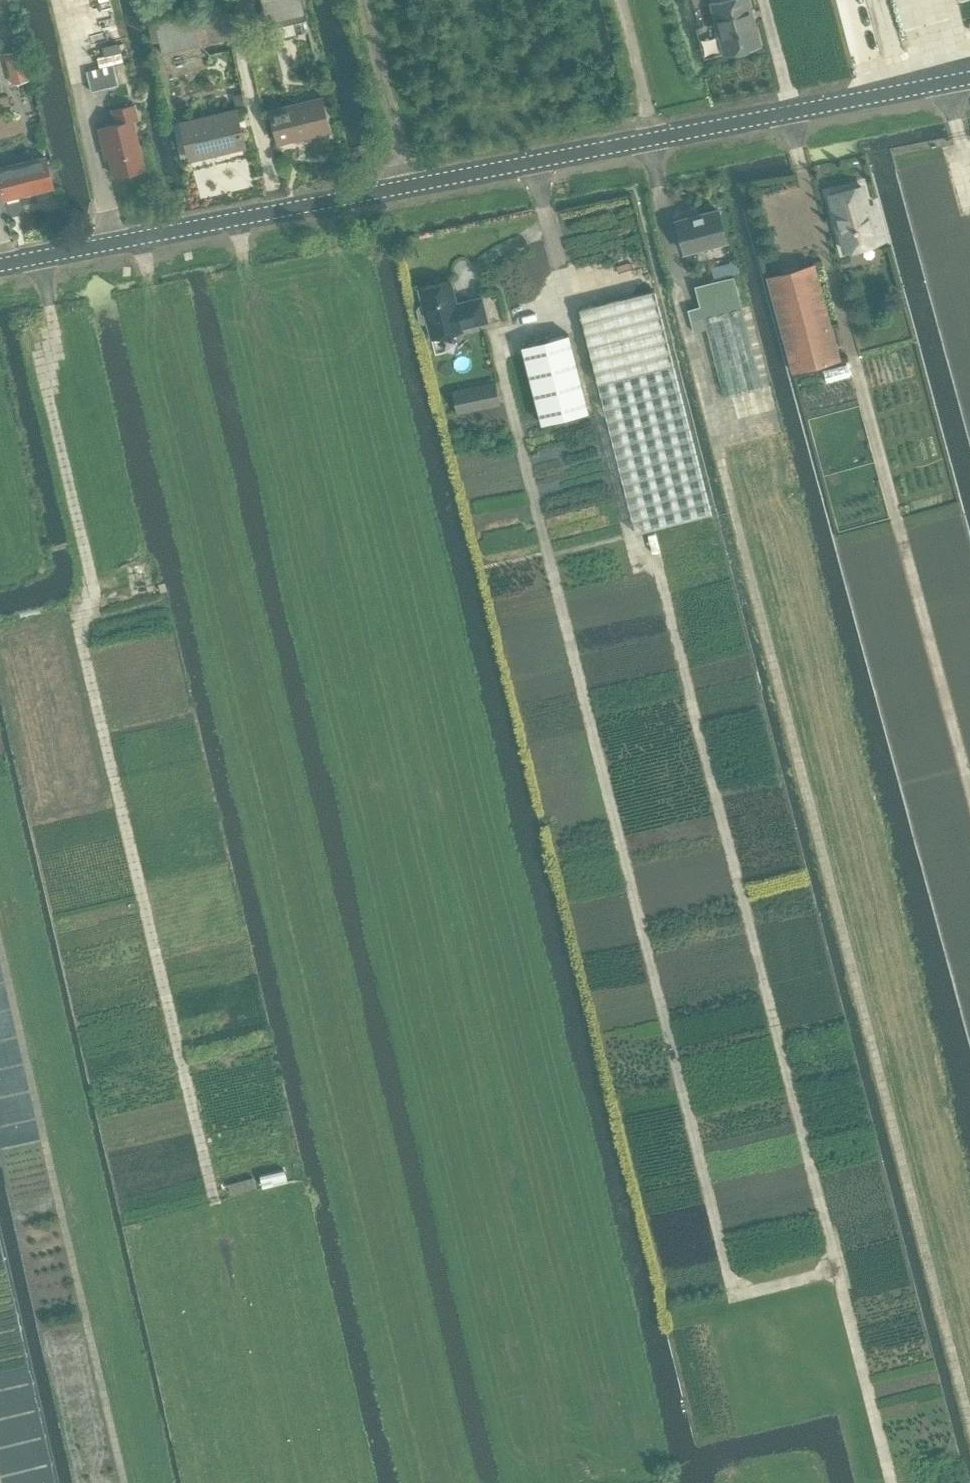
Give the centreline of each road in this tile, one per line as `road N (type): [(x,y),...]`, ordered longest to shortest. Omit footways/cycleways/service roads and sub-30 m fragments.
road 1 (track): [(816,1279),(736,1296),(493,336)]
road 2 (unclassified): [(0,270),(969,86)]
road 3 (track): [(422,190),(375,0)]

